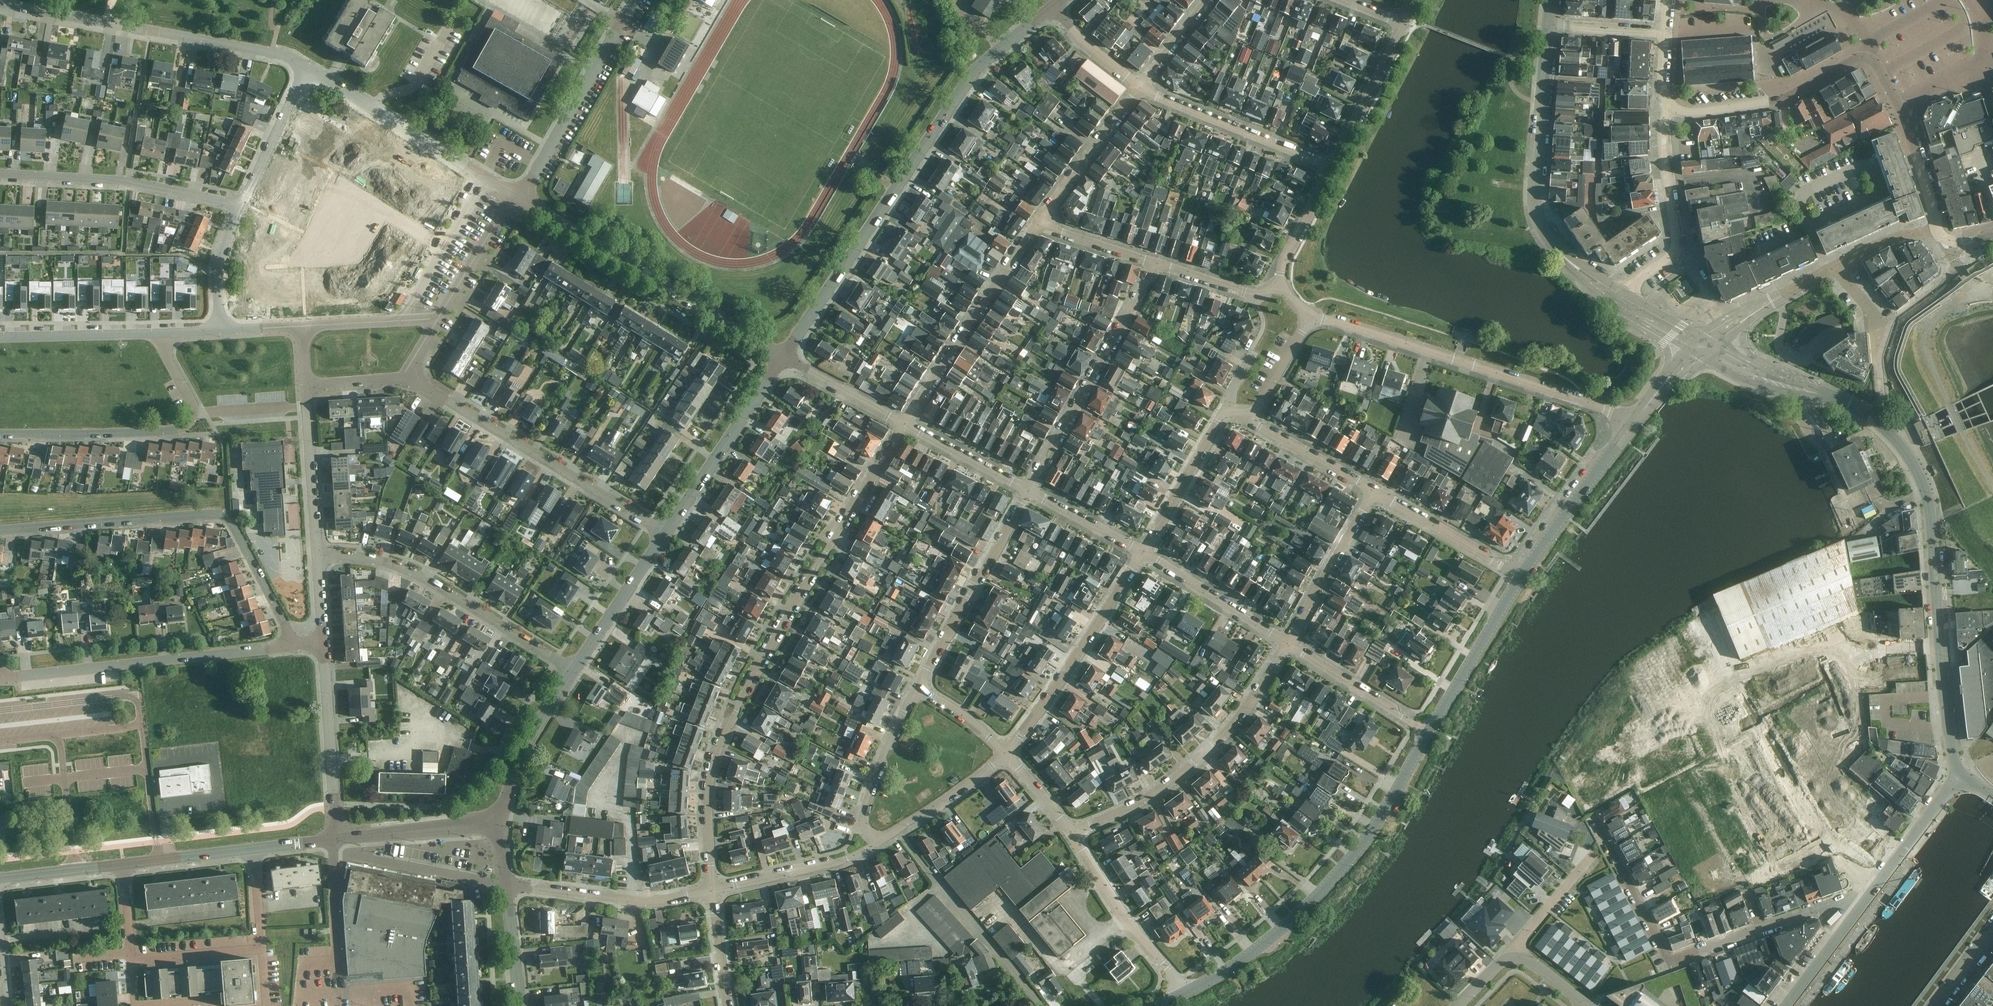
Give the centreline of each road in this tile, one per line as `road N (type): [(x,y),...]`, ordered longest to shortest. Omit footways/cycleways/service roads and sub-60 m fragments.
road 1 (residential): [(902,426),(713,755),(704,805),(713,889)]
road 2 (tertiary): [(782,356),(976,68),(1051,6)]
road 3 (tertiary): [(1963,777),(1949,729),(1925,492),(1893,436),(1848,405)]
road 4 (residential): [(289,648),(232,523),(221,515),(0,532)]
road 5 (residential): [(1185,993),(1278,931),(1350,861),(1425,731)]
road 6 (residential): [(1633,424),(1310,314)]
road 7 (residential): [(0,7),(272,53),(307,69)]
road 8 (residential): [(516,198),(782,356)]
road 9 (residential): [(397,382),(421,387),(663,534)]
road 10 (residential): [(1287,645),(1232,726),(1203,752),(1151,796),(1071,832)]
road 11 (residential): [(0,678),(289,648)]
road 12 (residential): [(160,334),(195,409),(190,425),(0,433)]
road 13 (residential): [(572,674),(427,582),(387,565),(317,558)]
road 14 (residential): [(1896,103),(1874,62),(1861,58),(1783,100),(1668,110)]
road 15 (residential): [(1157,264),(1028,490)]
road 16 (residential): [(307,69),(516,198)]
road 17 (residential): [(1039,223),(902,426)]
road 18 (residential): [(242,205),(128,182),(0,175)]
road 19 (residential): [(1144,552),(1005,753)]
road 20 (tertiary): [(1562,256),(1534,201),(1550,27)]
road 21 (residential): [(516,198),(637,0)]
road 22 (residential): [(1028,490),(919,685)]
road 23 (tertiary): [(663,534),(782,356)]
road 24 (residential): [(505,882),(644,903),(713,889)]
road 25 (residential): [(1138,88),(1332,167)]
road 26 (residential): [(1624,293),(1675,247),(1661,129),(1668,110)]
road 27 (residential): [(1071,832),(1185,993)]
road 28 (residential): [(339,837),(320,642)]
road 29 (residential): [(1516,579),(1633,424)]
road 30 (residential): [(1144,552),(1225,409),(1249,422)]
road 31 (residential): [(1850,920),(1963,777)]
road 32 (residential): [(1425,731),(1516,579)]
road 33 (residential): [(1287,645),(1374,492)]
road 34 (residential): [(919,685),(862,815),(865,831),(879,841)]
road 35 (residential): [(713,889),(832,863),(879,841)]
road 36 (residential): [(317,558),(306,386)]
road 37 (tertiary): [(490,823),(505,805),(516,761),(572,674)]
road 38 (residential): [(1287,645),(1144,552)]
road 39 (residential): [(1039,223),(1138,88)]
road 40 (tertiary): [(572,674),(663,534)]
road 41 (residential): [(1516,579),(1374,492)]
road 42 (residential): [(1425,731),(1287,645)]
road 43 (residential): [(1670,962),(1596,819)]
road 44 (residential): [(0,337),(160,334)]
road 45 (residential): [(1332,167),(1405,27)]
road 46 (residential): [(253,848),(266,1005)]
road 47 (residential): [(879,841),(1005,753)]
road 48 (tertiary): [(339,837),(490,823)]
road 49 (tertiary): [(1705,358),(1768,387),(1848,405)]
road 50 (residential): [(242,205),(307,69)]
road 51 (residential): [(433,323),(516,198)]
road 52 (residential): [(1374,492),(1249,422)]
road 53 (residential): [(902,426),(1028,490)]
road 54 (residential): [(782,356),(902,426)]
road 55 (residential): [(1937,231),(1896,103)]
road 56 (tertiary): [(122,865),(253,848)]
road 57 (residential): [(1028,490),(1144,552)]
road 58 (residential): [(1280,284),(1259,295),(1157,264)]
road 59 (residential): [(303,327),(433,323)]
road 60 (residential): [(220,331),(219,269),(242,205)]
road 61 (residential): [(1280,284),(1287,252),(1332,167)]
road 62 (residential): [(1590,858),(1514,947),(1514,958)]
road 63 (residential): [(1761,929),(1706,816)]
road 64 (residential): [(1157,264),(1039,223)]
road 65 (residential): [(1249,422),(1310,314)]
road 66 (residential): [(519,1005),(505,882)]
road 67 (tertiary): [(0,879),(122,865)]

